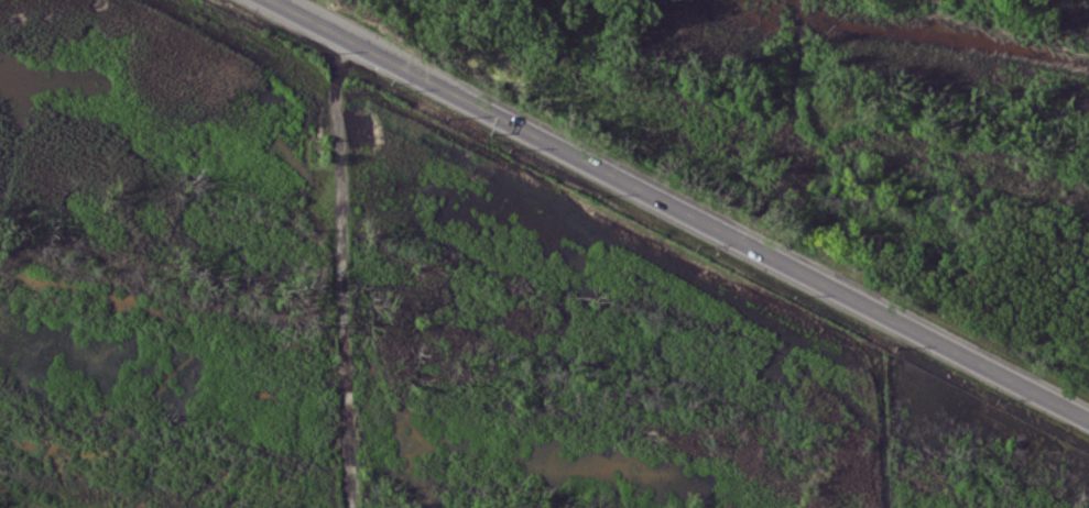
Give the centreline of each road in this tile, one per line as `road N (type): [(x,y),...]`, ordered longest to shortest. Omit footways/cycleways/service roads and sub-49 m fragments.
road 1 (primary): [(275,0),(1088,420)]

